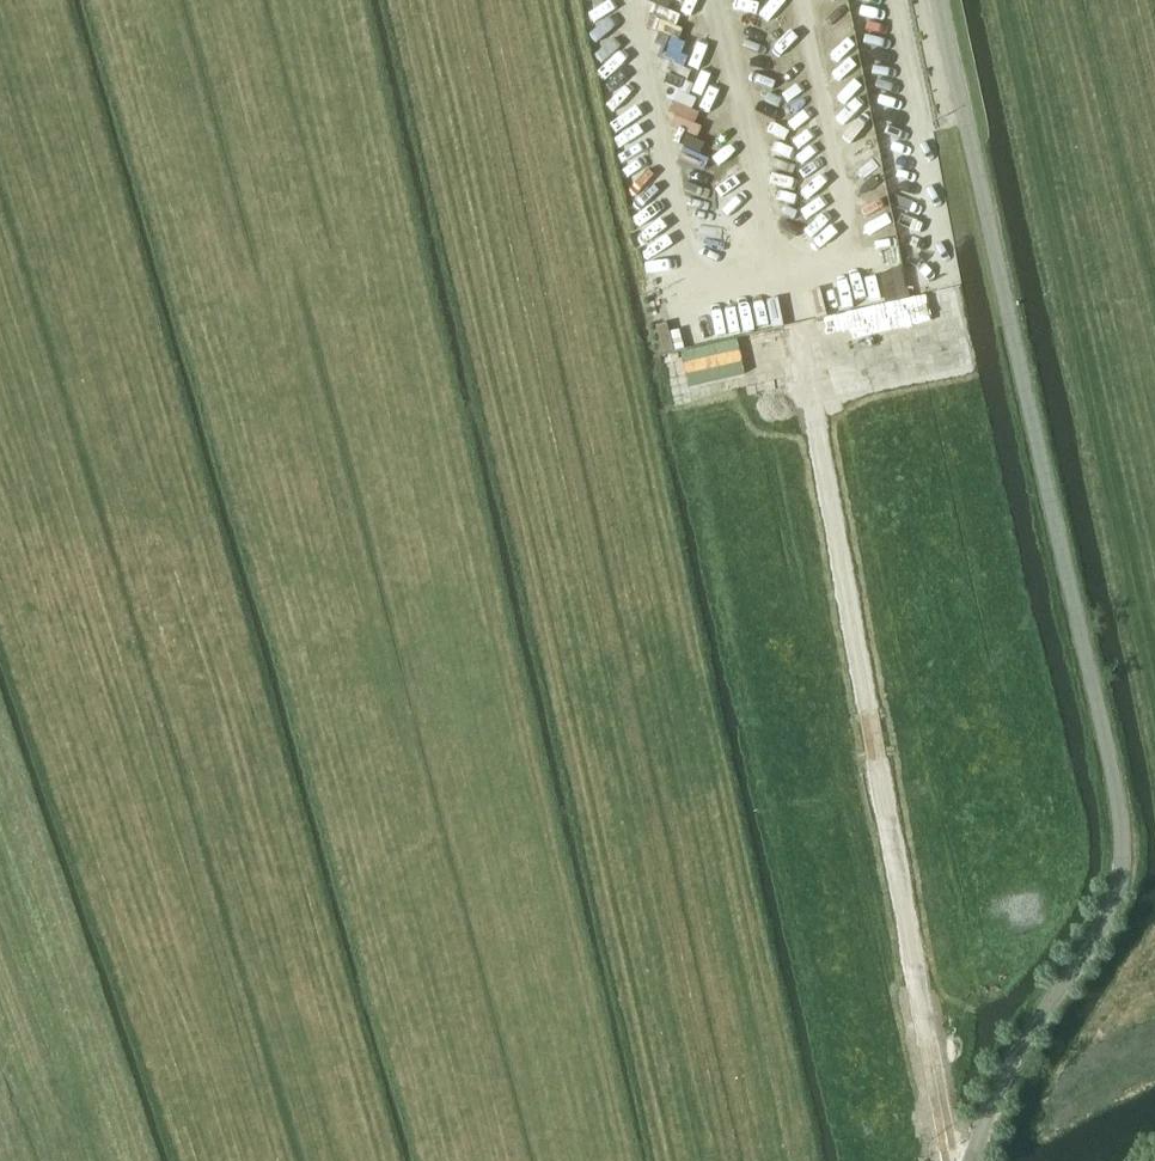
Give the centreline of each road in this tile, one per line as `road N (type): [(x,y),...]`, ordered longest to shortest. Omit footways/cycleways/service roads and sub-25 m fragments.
road 1 (unclassified): [(972,1160),(1018,1051),(1111,908),(1124,844),(942,0)]

